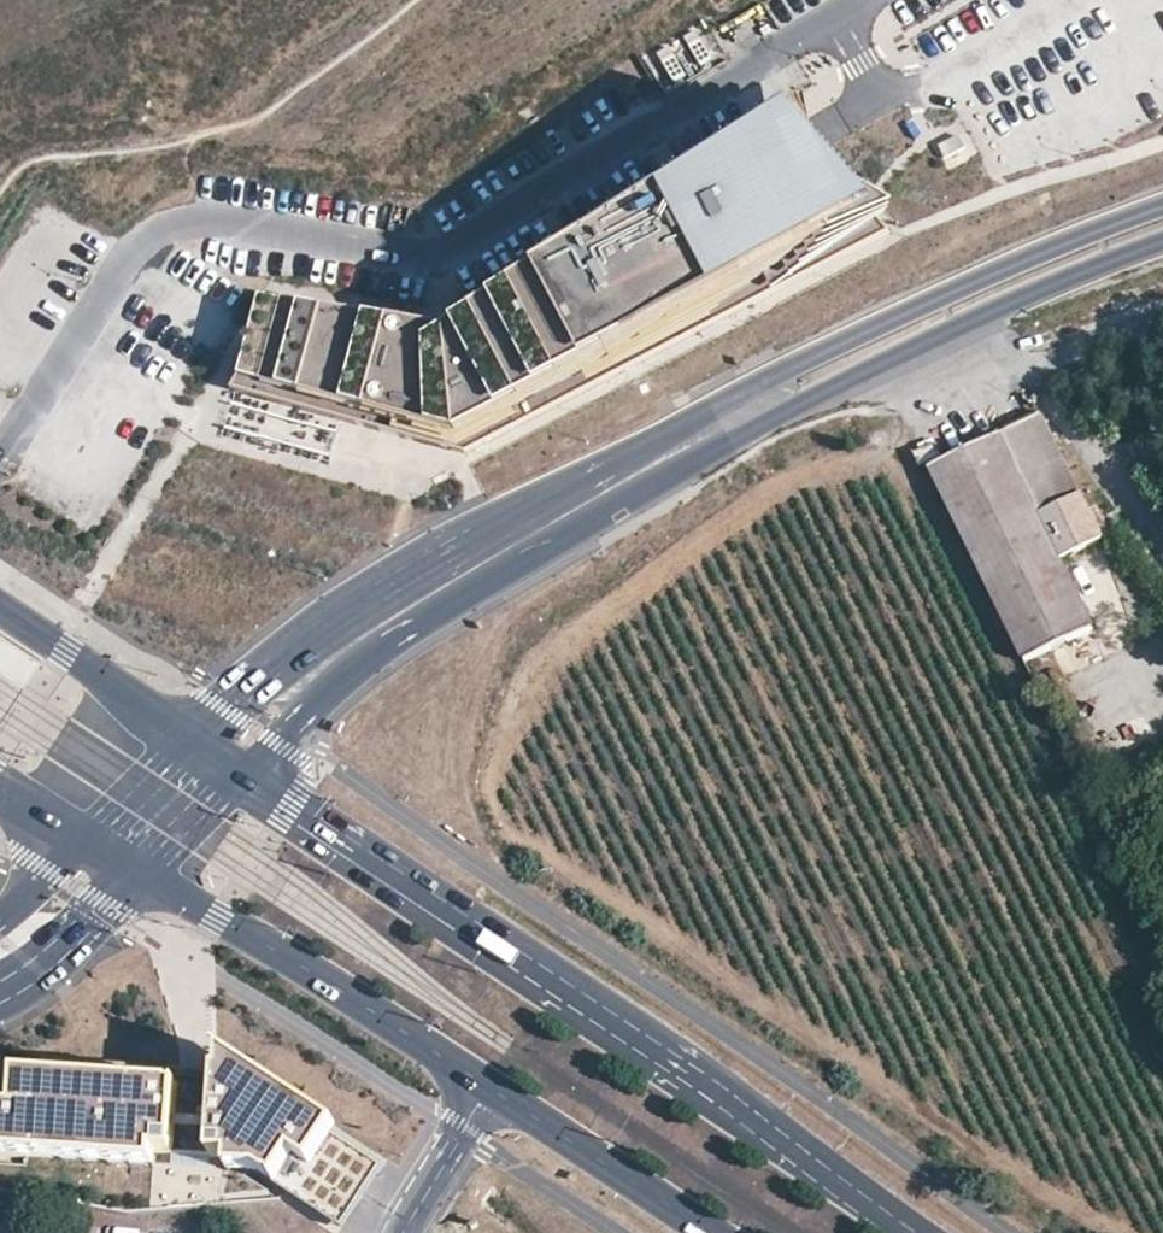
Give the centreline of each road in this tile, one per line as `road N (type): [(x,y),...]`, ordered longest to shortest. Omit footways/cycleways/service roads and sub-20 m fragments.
road 1 (primary): [(912,1232),(246,769)]
road 2 (secondary): [(1162,205),(793,366),(697,440)]
road 3 (secondary): [(697,440),(806,403),(1162,247)]
road 4 (secondary): [(299,674),(381,614),(697,440)]
road 5 (primary): [(139,874),(323,980),(486,1090)]
road 6 (primary): [(486,1090),(711,1232)]
road 7 (primary): [(187,731),(0,607)]
road 8 (secondary): [(0,992),(43,964),(139,874)]
road 9 (unclassified): [(486,1090),(396,1232)]
road 10 (secondary): [(187,731),(78,837)]
road 11 (secondary): [(139,874),(246,769)]
road 12 (secondary): [(299,674),(259,676),(231,688),(187,731)]
road 13 (secondary): [(246,769),(309,707),(299,674)]

